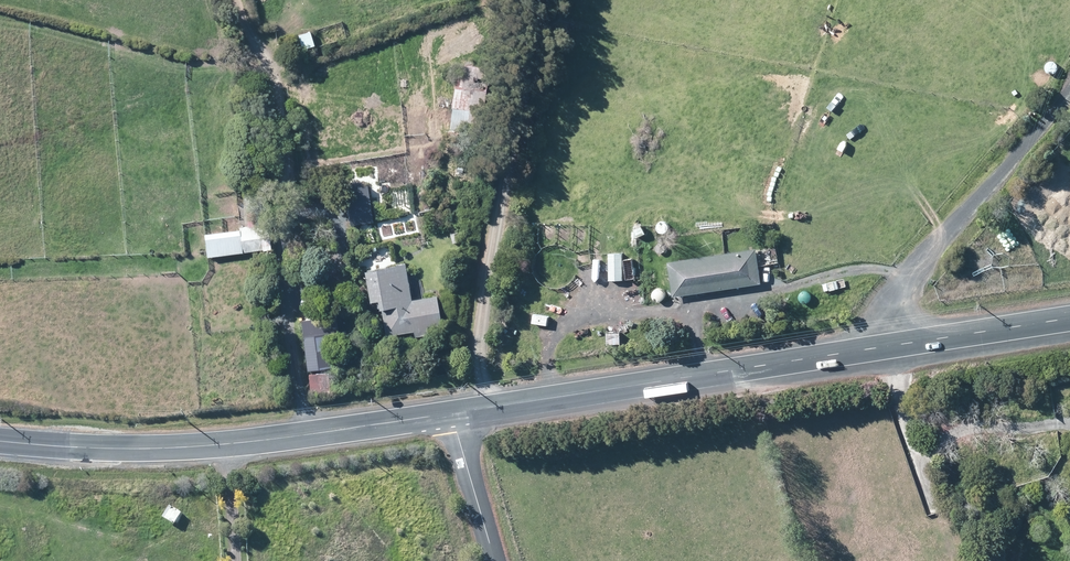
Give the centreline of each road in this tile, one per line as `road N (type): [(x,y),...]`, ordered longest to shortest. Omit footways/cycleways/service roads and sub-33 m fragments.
road 1 (tertiary): [(452,414),(221,446),(0,442)]
road 2 (unclassified): [(538,0),(479,366),(489,407)]
road 3 (tertiary): [(895,345),(489,407)]
road 4 (unclassified): [(1069,96),(890,307),(895,345)]
road 5 (tertiary): [(1069,318),(895,345)]
road 6 (residential): [(495,560),(452,414)]

